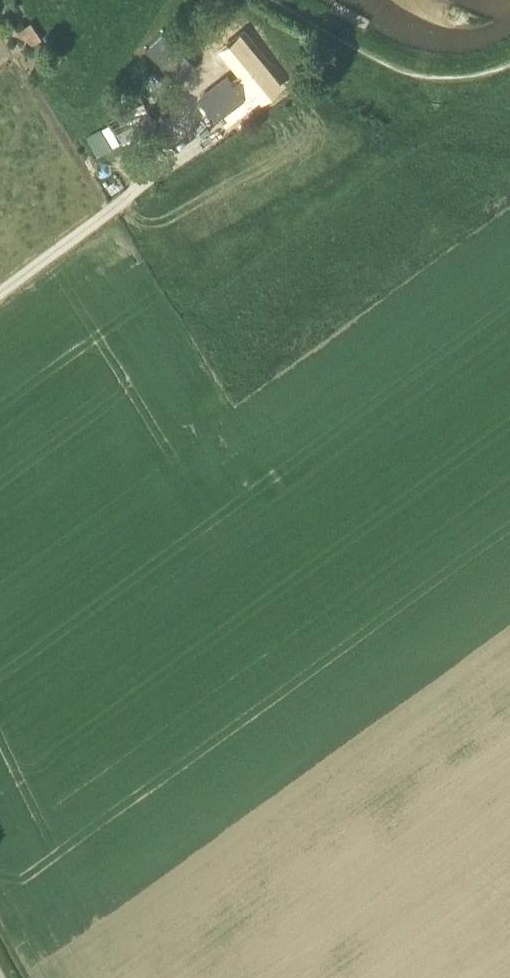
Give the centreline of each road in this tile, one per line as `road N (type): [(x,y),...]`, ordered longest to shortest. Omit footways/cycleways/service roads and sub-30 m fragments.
road 1 (track): [(140,191),(0,294)]

